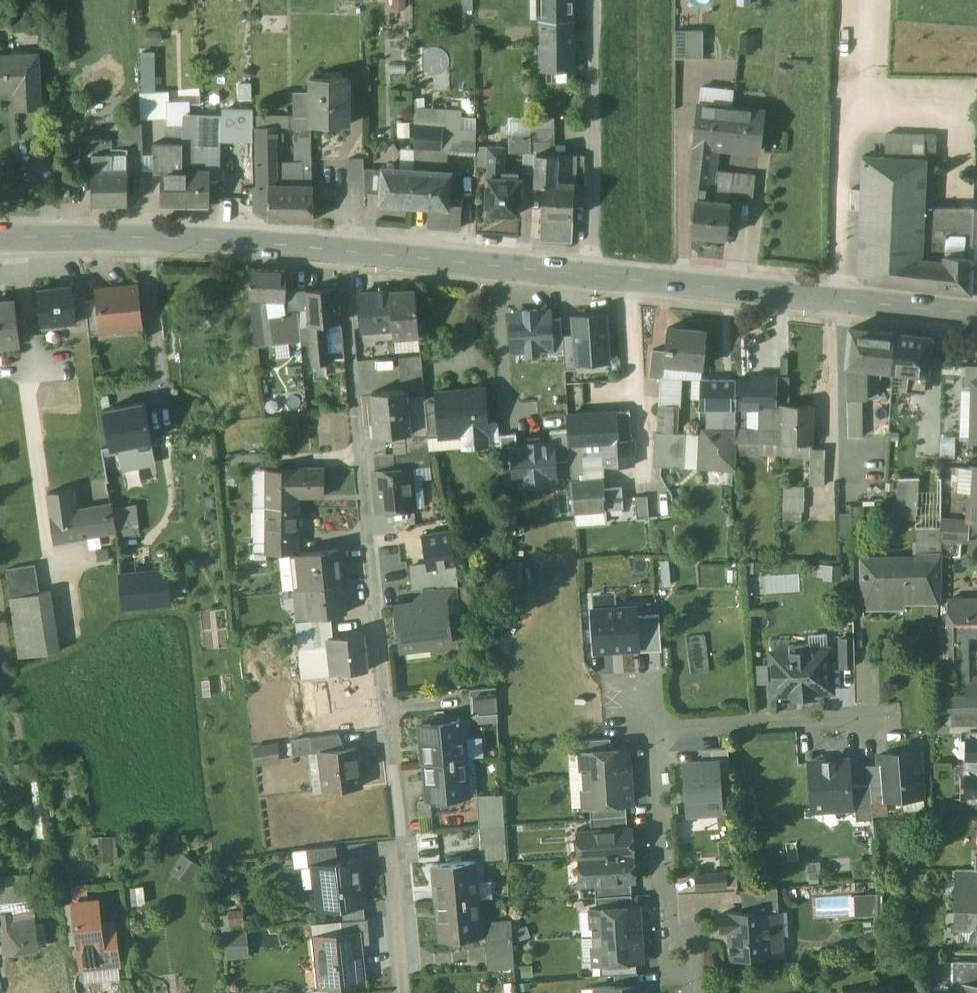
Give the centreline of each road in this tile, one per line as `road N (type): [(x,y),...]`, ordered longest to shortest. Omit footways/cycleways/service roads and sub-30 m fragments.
road 1 (residential): [(404,992),(349,251)]
road 2 (secondary): [(976,314),(593,276)]
road 3 (secondary): [(349,251),(147,238),(0,239)]
road 4 (residential): [(593,276),(593,0)]
road 5 (residential): [(695,992),(693,963),(669,938),(656,728)]
road 6 (secondary): [(593,276),(349,251)]
road 7 (residential): [(656,728),(868,715)]

